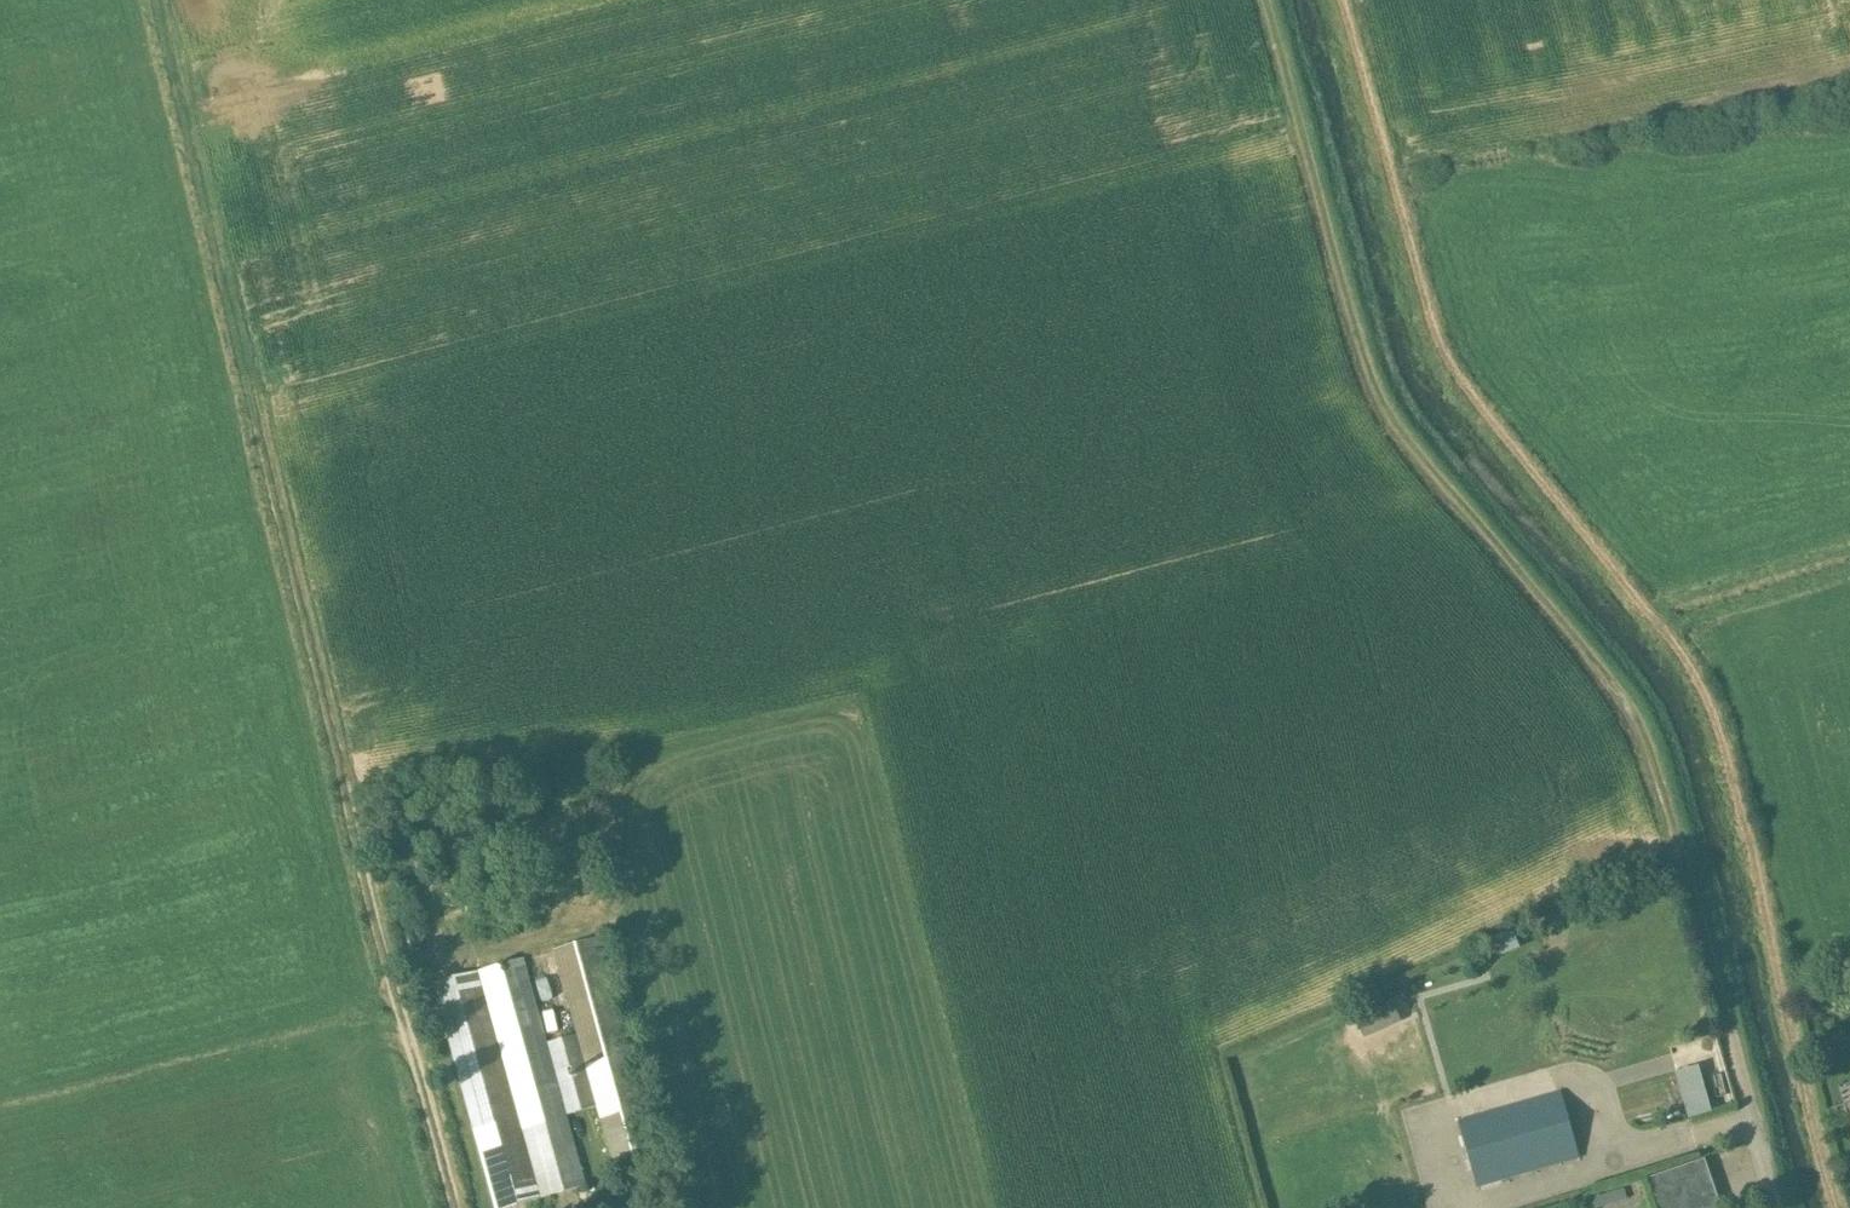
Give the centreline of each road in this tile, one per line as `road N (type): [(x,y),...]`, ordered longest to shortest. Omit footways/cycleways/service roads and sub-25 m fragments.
road 1 (track): [(168,0),(262,421),(455,1207)]

